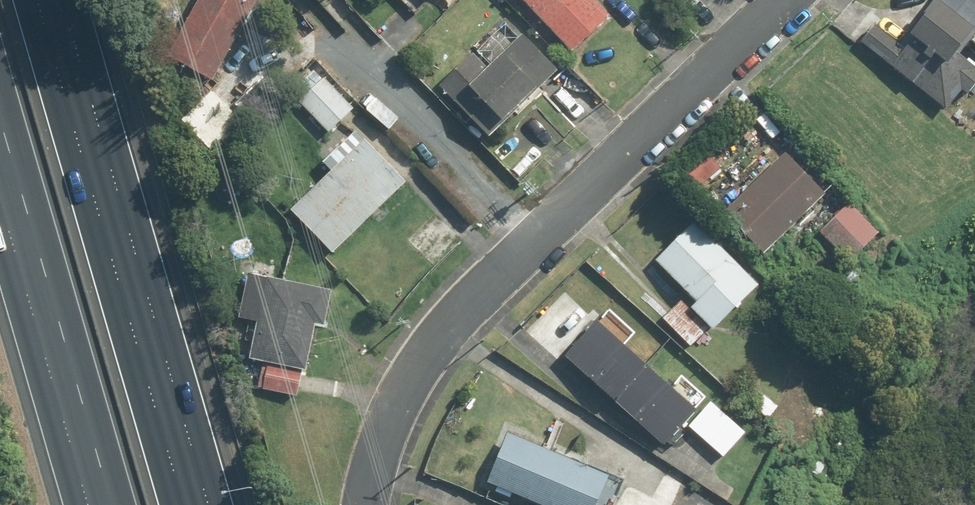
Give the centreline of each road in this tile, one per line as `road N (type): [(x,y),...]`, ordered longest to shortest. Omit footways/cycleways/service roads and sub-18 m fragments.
road 1 (residential): [(789,0),(458,316),(411,380),(385,437),(369,504)]
road 2 (motorway): [(39,0),(185,504)]
road 3 (motorway): [(112,504),(0,115)]

